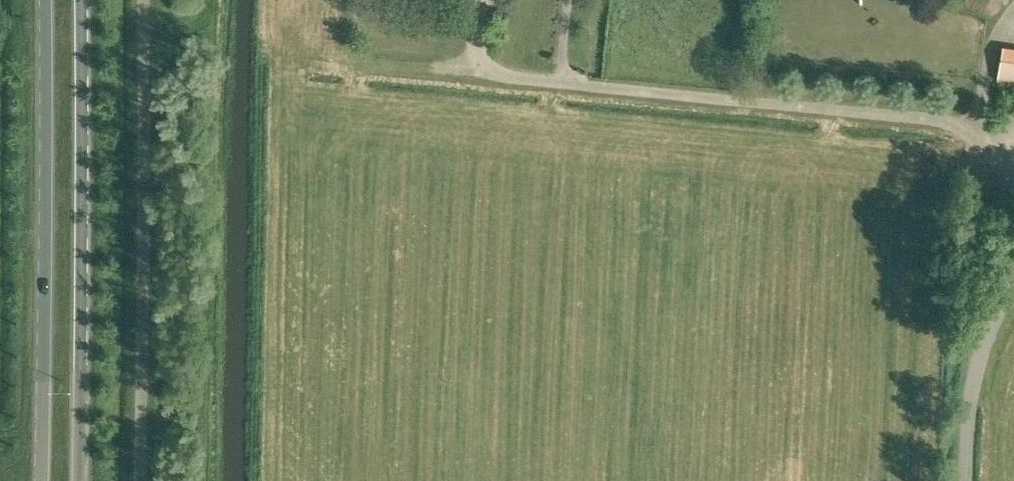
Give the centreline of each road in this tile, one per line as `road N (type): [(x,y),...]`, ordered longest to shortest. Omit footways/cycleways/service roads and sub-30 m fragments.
road 1 (primary): [(38,0),(39,480)]
road 2 (primary): [(79,480),(78,0)]
road 3 (unclassified): [(965,480),(971,391),(987,335),(1013,286)]

